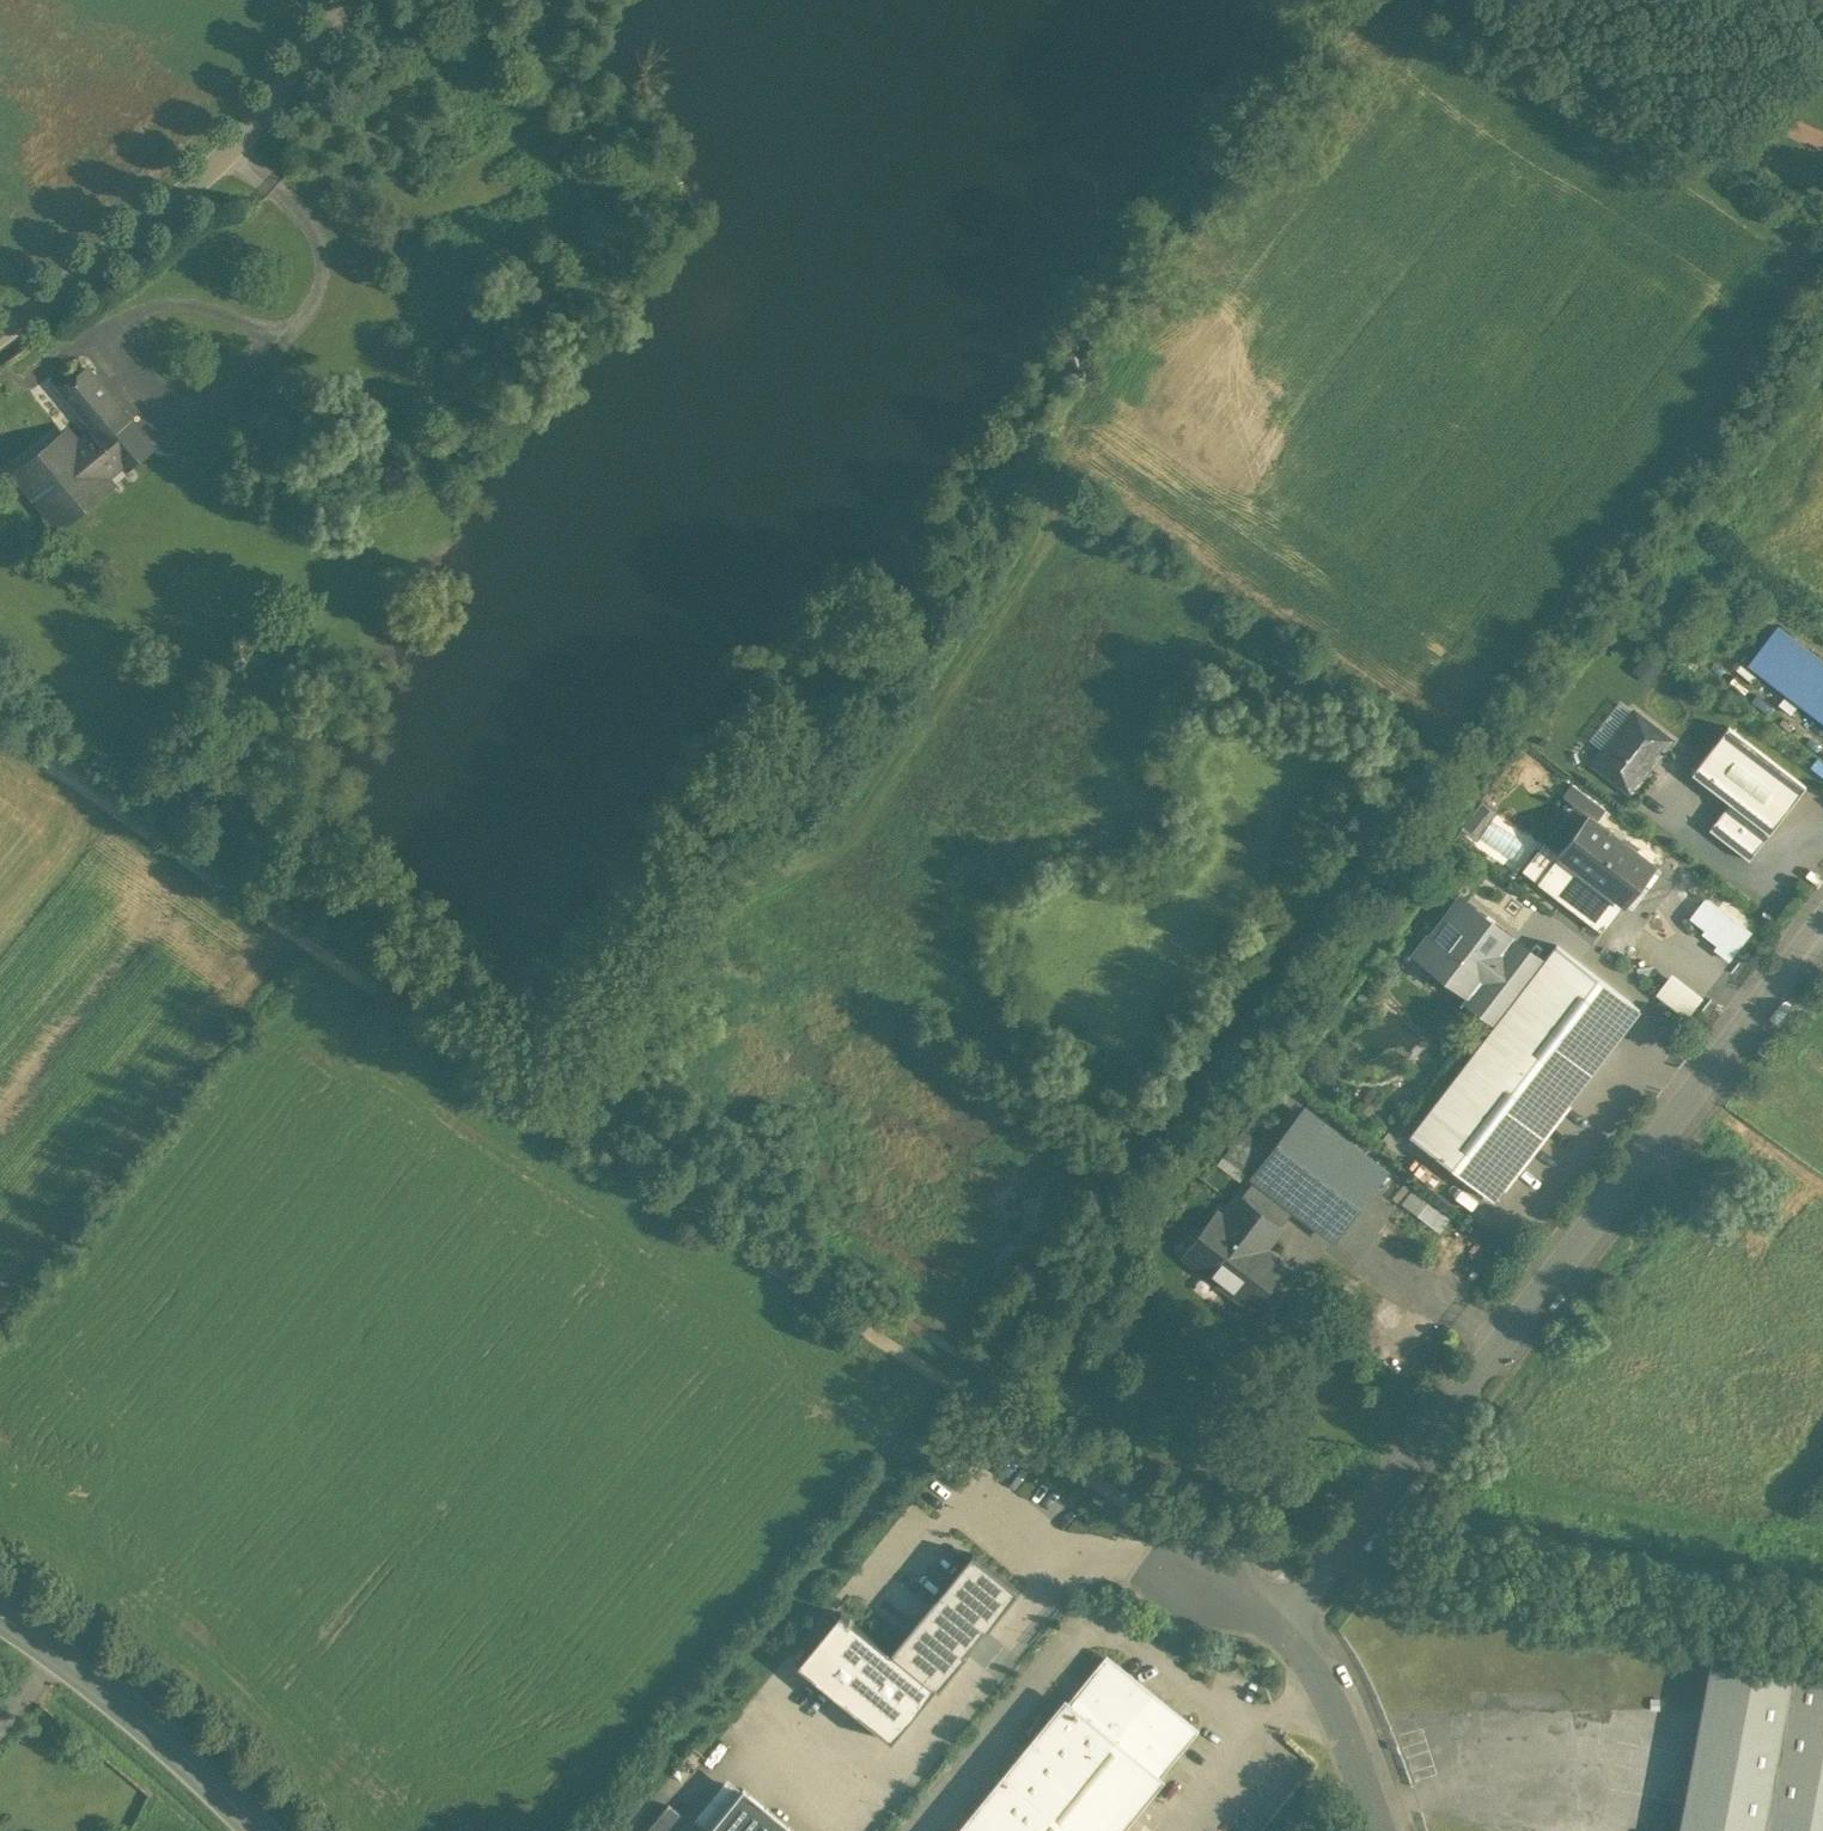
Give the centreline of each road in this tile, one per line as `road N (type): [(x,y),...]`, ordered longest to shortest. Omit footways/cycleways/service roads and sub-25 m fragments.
road 1 (unclassified): [(1282,1626),(1822,923)]
road 2 (unclassified): [(357,0),(265,126),(0,335)]
road 3 (tertiary): [(0,1614),(116,1697),(259,1830)]
road 4 (unclassified): [(1382,1830),(1327,1694),(1282,1626)]

